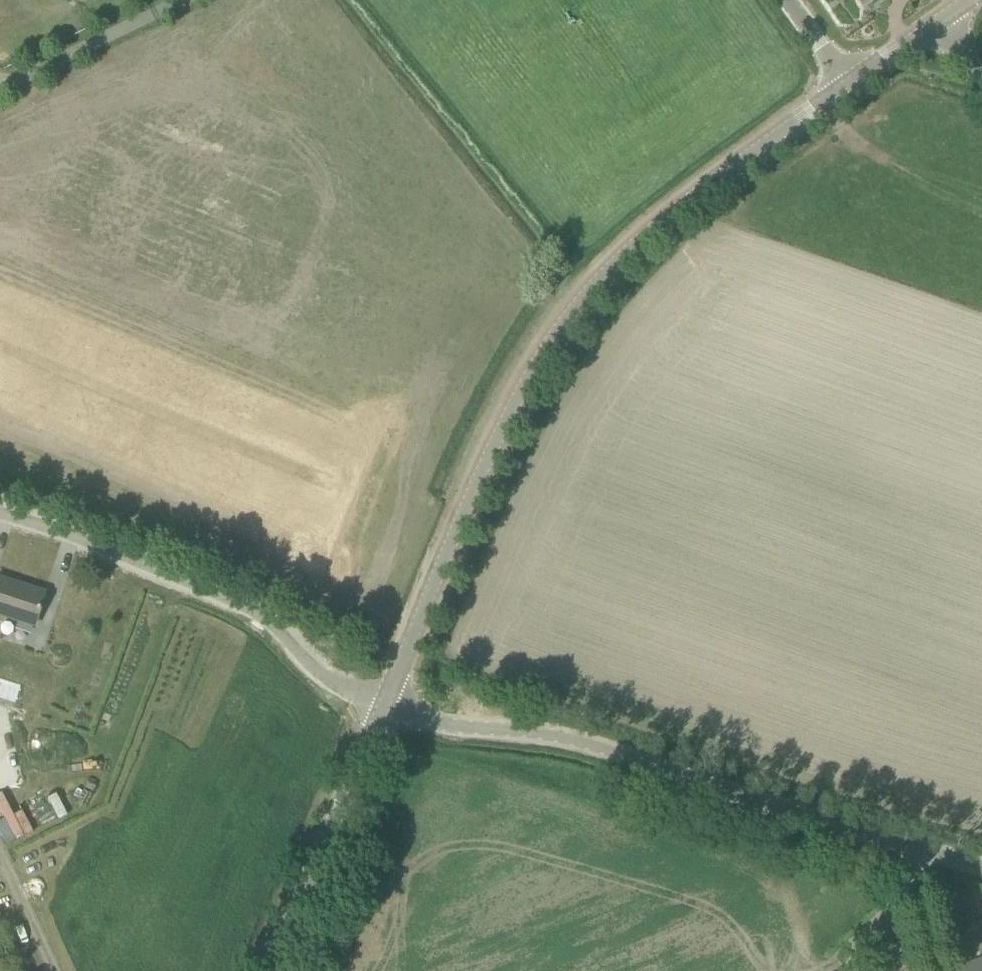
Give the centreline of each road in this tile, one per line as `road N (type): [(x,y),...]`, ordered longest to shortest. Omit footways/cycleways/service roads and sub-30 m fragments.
road 1 (tertiary): [(386,714),(534,361),(589,281),(843,81)]
road 2 (tertiary): [(981,862),(559,735),(386,714)]
road 3 (unclassified): [(0,515),(223,599),(273,630),(313,677),(386,714)]
road 4 (tertiary): [(269,970),(386,714)]
road 5 (unclassified): [(0,79),(164,0)]

